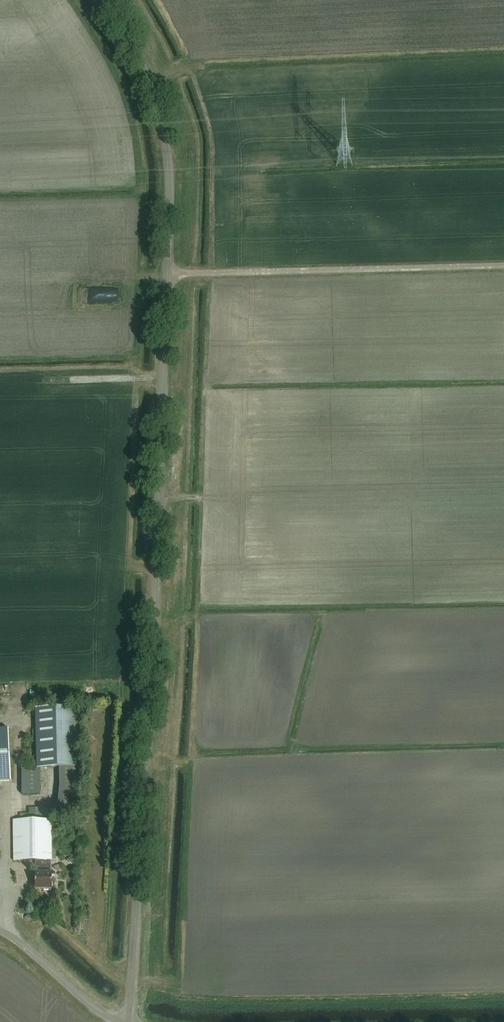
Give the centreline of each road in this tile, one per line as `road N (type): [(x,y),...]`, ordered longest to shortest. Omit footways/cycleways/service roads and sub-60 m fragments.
road 1 (unclassified): [(129,1021),(168,180),(149,79),(104,0)]
road 2 (track): [(167,275),(503,267)]
road 3 (unclassified): [(120,1021),(0,930)]

